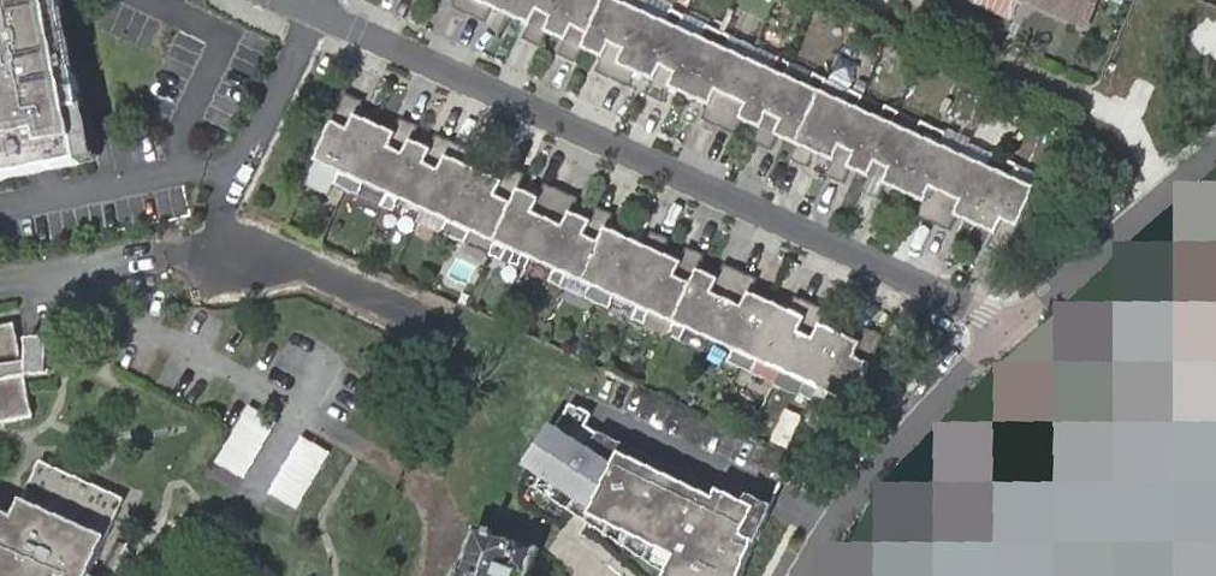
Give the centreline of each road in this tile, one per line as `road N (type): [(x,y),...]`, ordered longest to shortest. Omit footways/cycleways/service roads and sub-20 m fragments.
road 1 (residential): [(314,10),(1011,323)]
road 2 (residential): [(803,575),(865,480),(1011,323)]
road 3 (residential): [(1011,323),(1215,156)]

